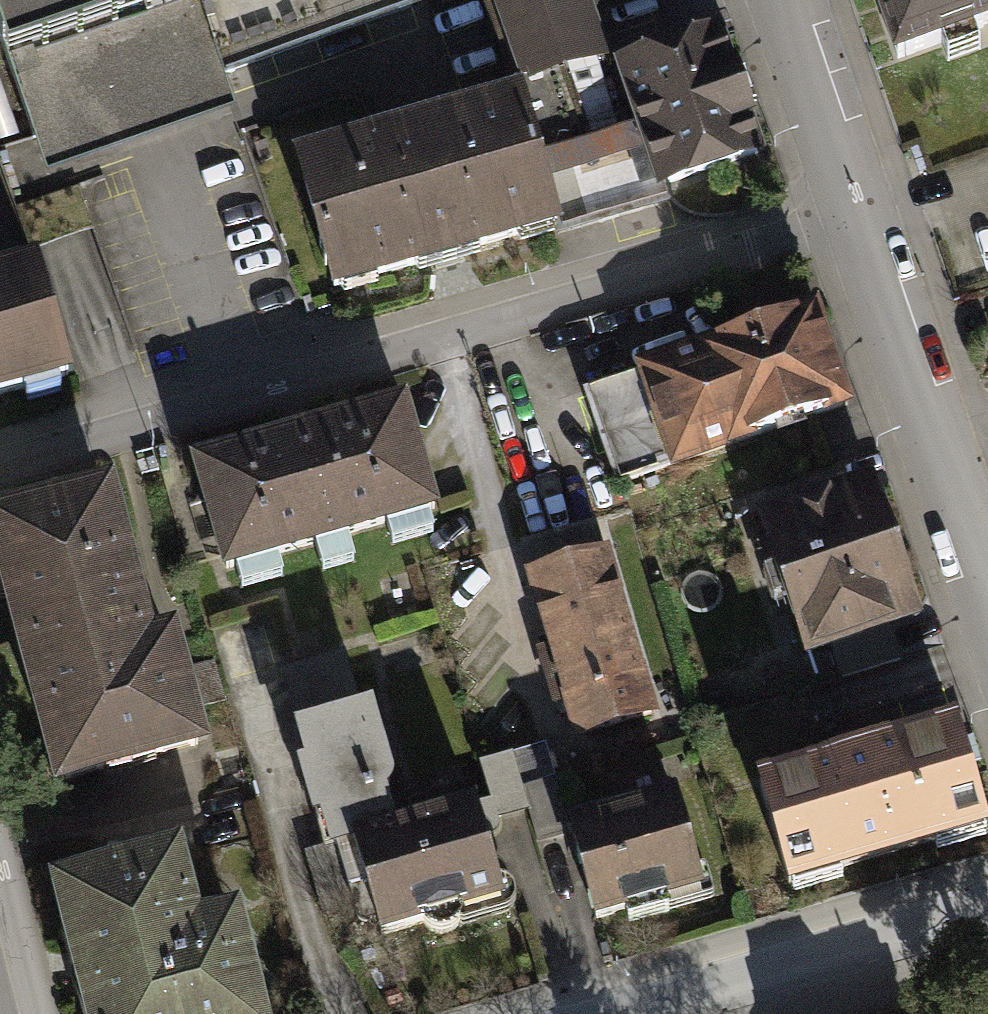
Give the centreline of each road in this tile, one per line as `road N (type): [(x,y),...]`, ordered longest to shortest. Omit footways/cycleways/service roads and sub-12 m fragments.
road 1 (residential): [(0,469),(851,211)]
road 2 (residential): [(851,211),(987,606)]
road 3 (residential): [(987,908),(626,1013)]
road 4 (residential): [(782,0),(851,211)]
road 5 (residential): [(42,1013),(0,848)]

